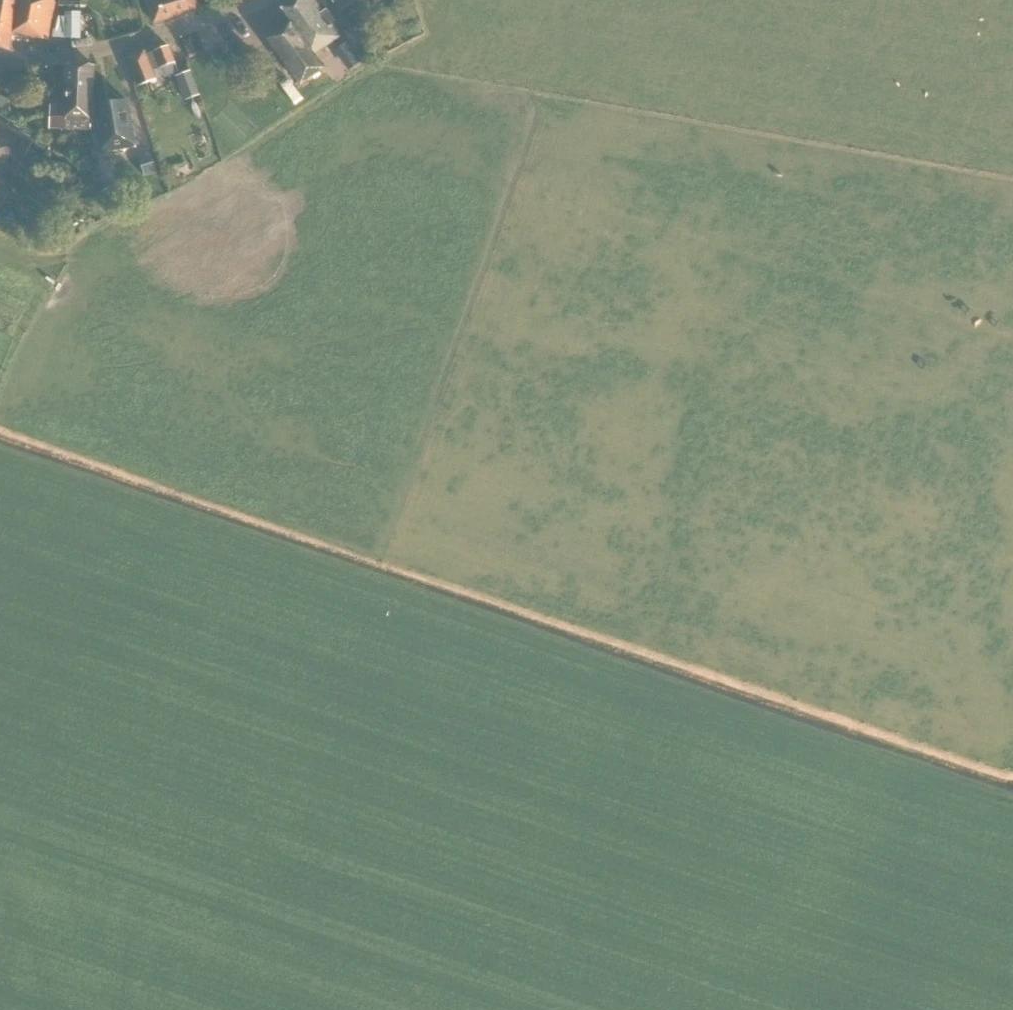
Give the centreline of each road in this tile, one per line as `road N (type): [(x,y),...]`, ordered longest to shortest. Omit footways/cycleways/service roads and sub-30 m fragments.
road 1 (residential): [(0,58),(144,39),(259,0)]

